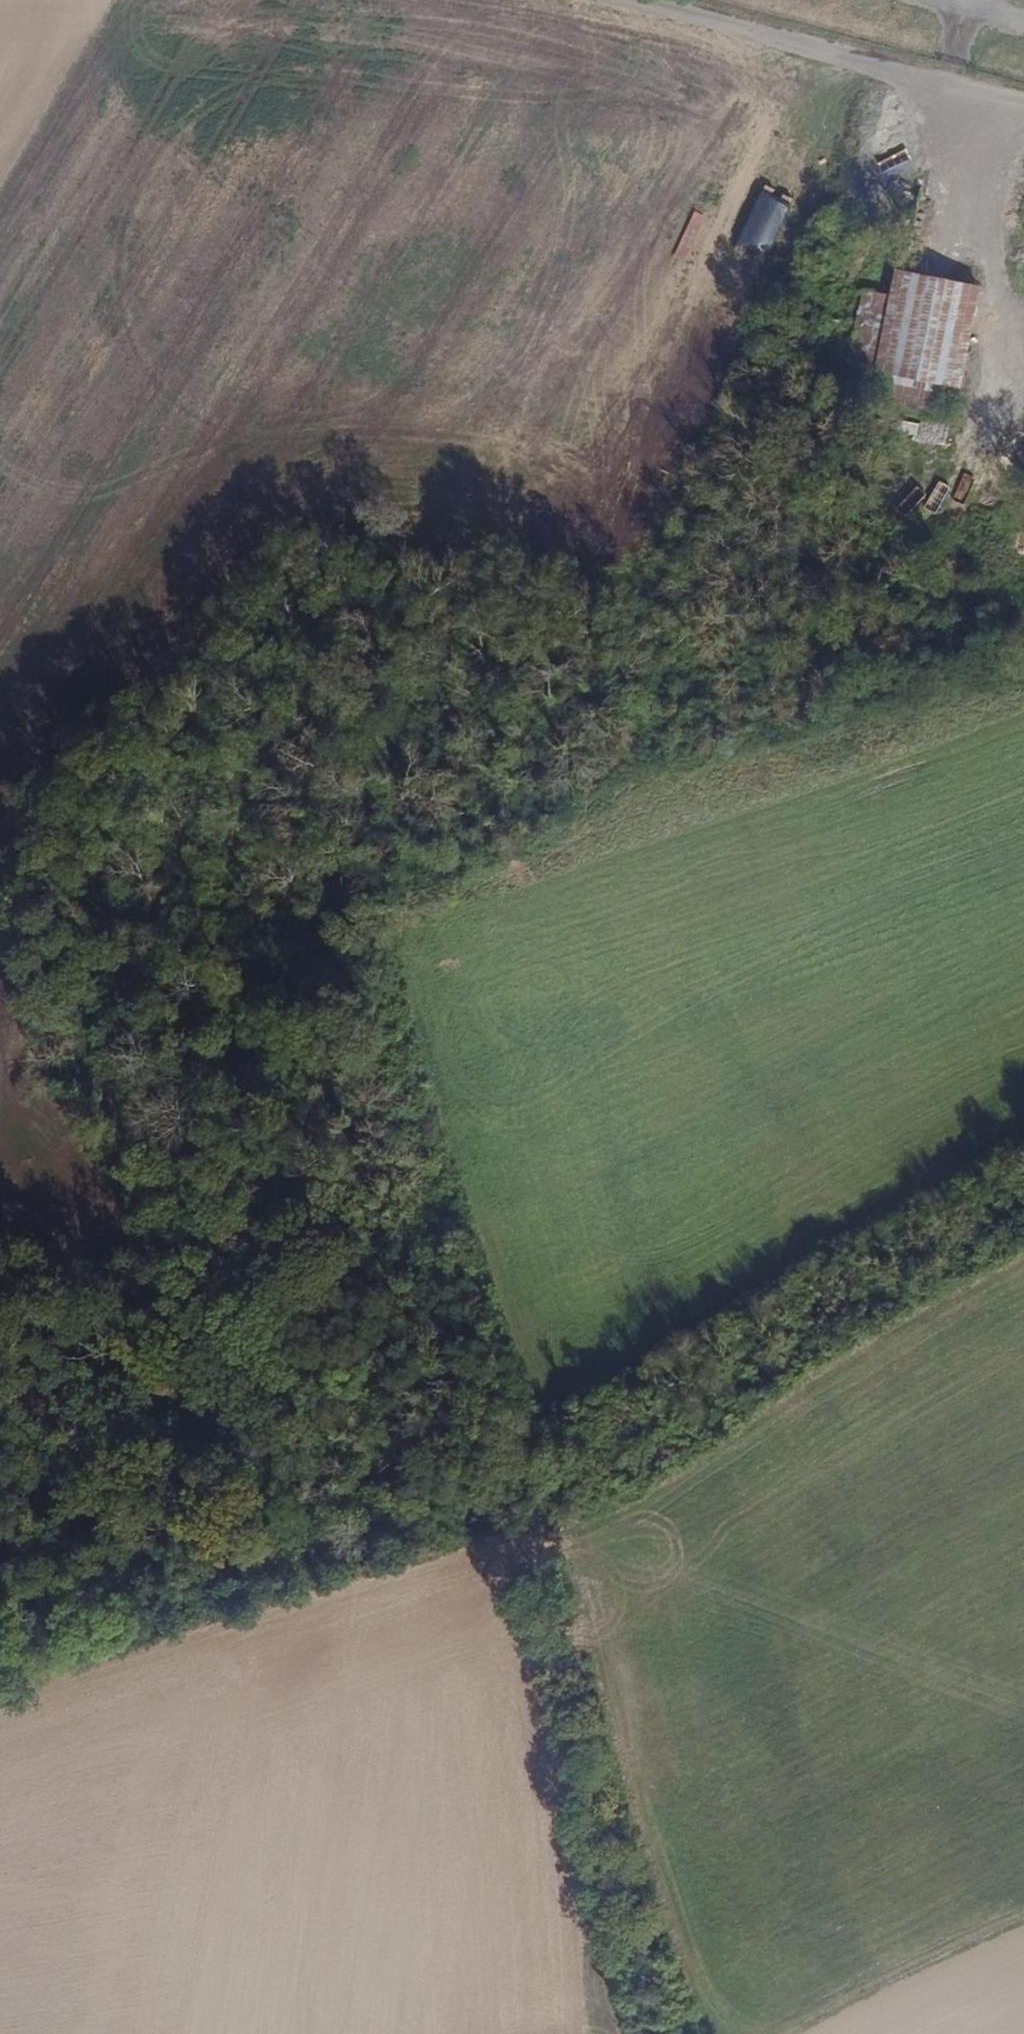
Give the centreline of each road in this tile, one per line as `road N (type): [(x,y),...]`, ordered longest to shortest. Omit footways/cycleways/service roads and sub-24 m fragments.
road 1 (unclassified): [(637,0),(1023,105)]
road 2 (track): [(1023,1923),(789,2033)]

